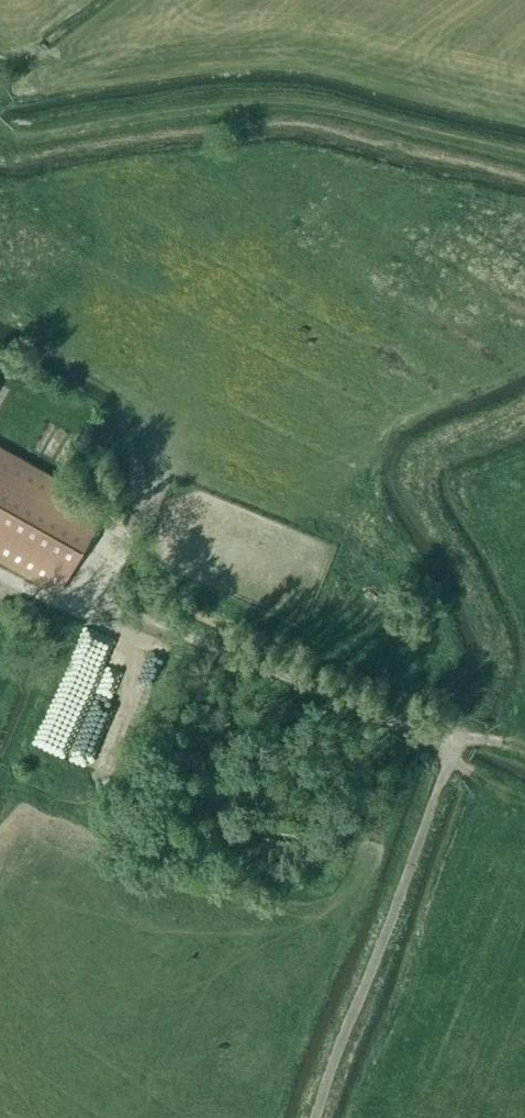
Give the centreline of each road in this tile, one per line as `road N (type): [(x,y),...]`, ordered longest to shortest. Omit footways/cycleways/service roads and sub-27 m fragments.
road 1 (track): [(0,581),(67,613),(199,632),(433,728),(455,745),(318,1117)]
road 2 (track): [(524,161),(266,111),(0,149)]
road 3 (track): [(455,745),(492,638),(415,492),(417,457),(524,396)]

